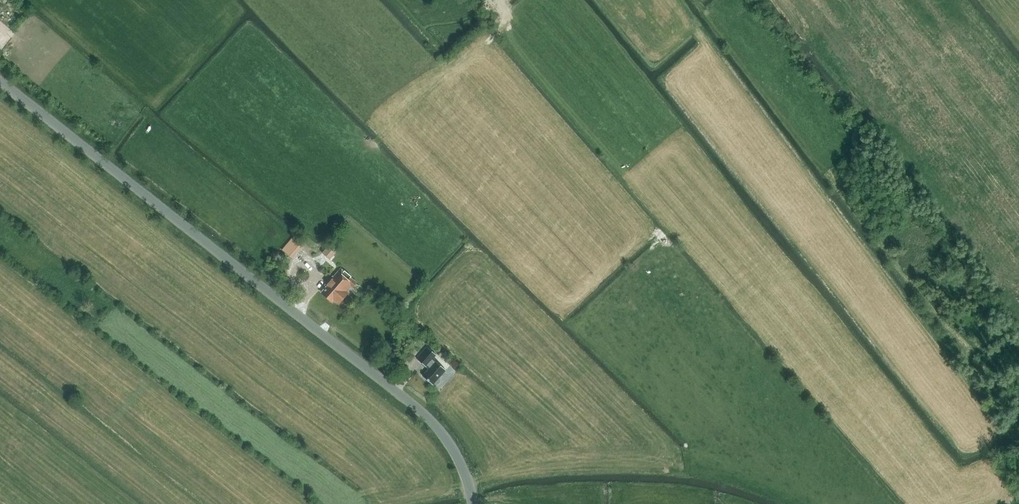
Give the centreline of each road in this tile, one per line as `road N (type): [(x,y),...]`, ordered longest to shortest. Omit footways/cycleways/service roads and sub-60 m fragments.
road 1 (tertiary): [(475,503),(455,449),(434,422),(0,85)]

